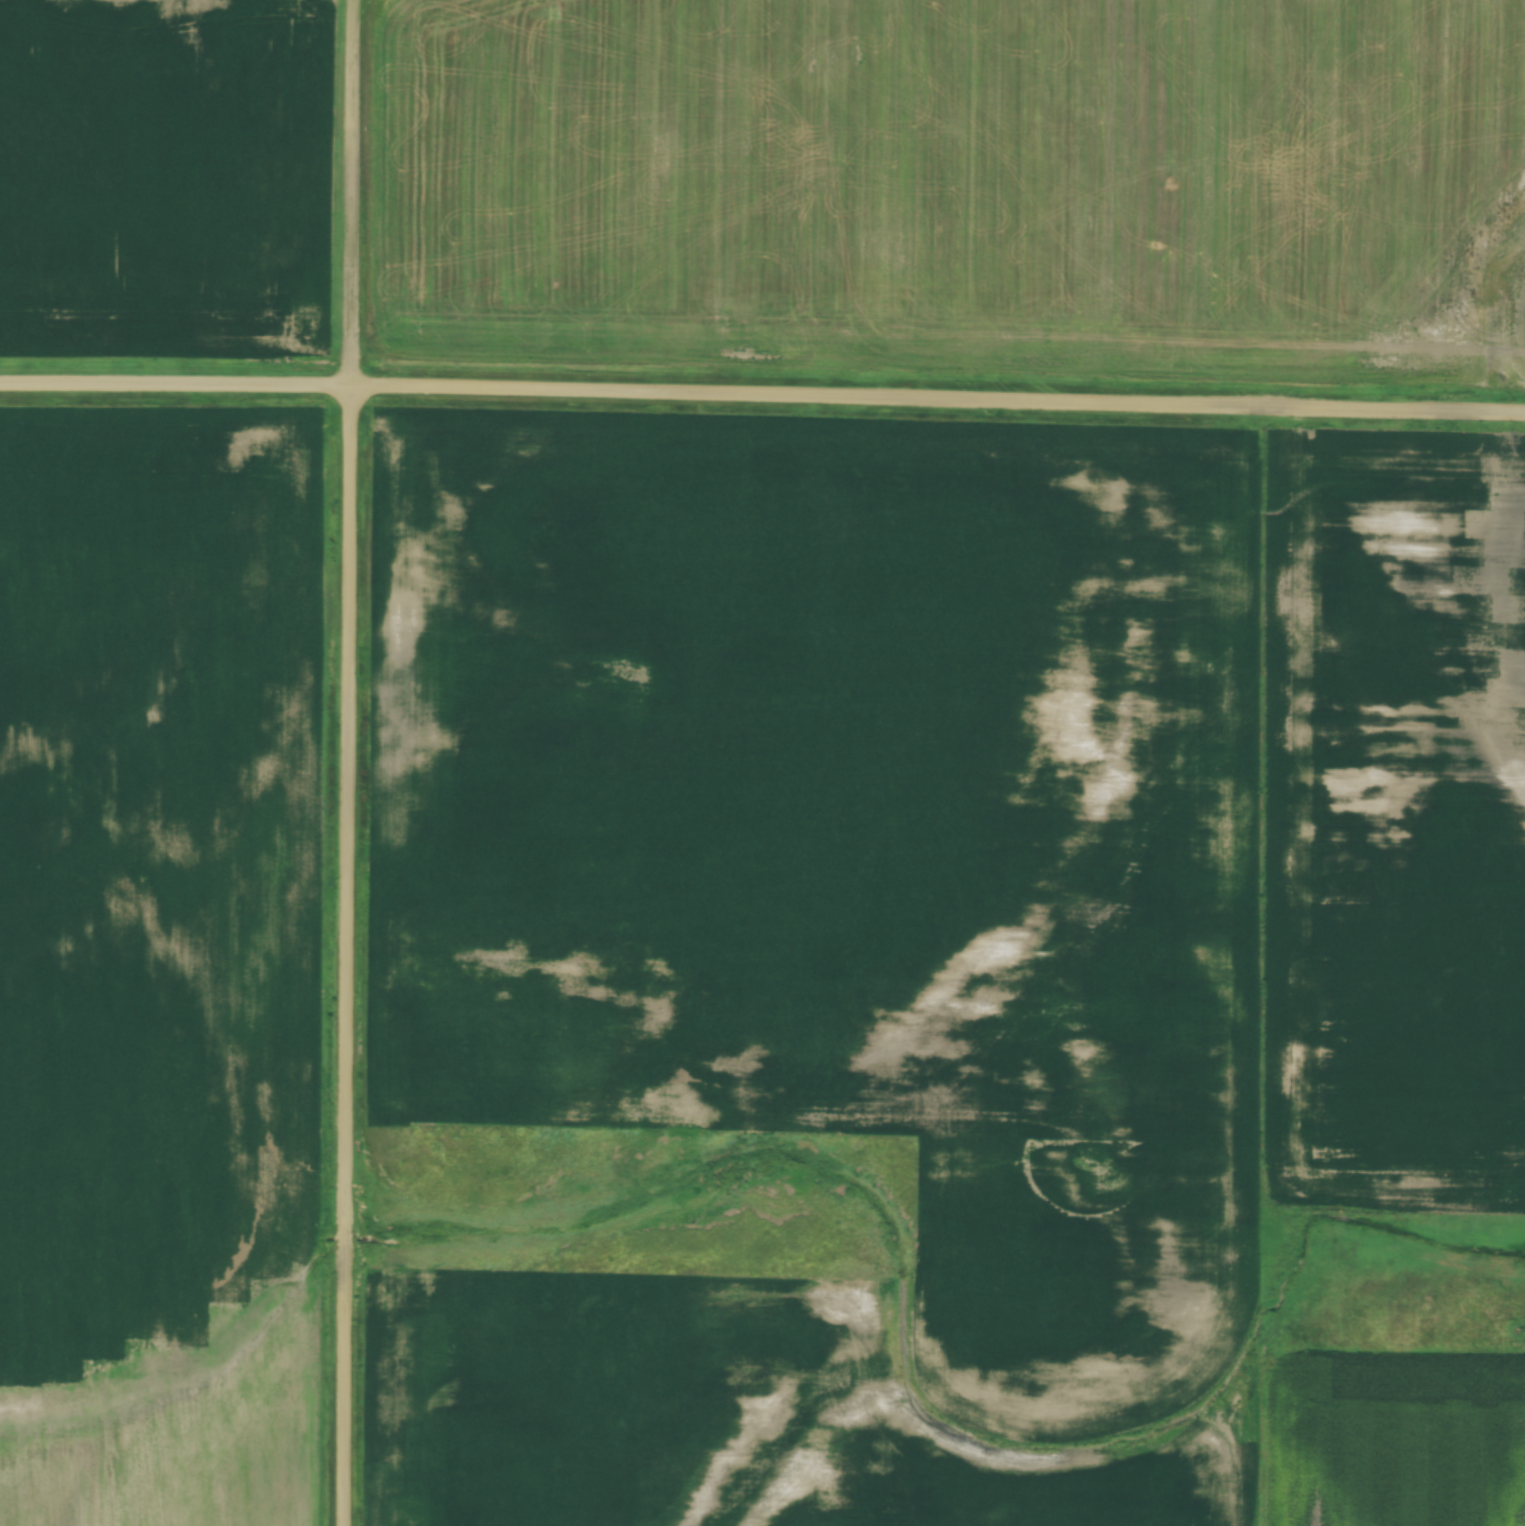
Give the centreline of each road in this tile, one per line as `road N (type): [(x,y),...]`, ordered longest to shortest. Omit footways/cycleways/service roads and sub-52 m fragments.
road 1 (residential): [(346,1525),(354,0)]
road 2 (residential): [(1524,416),(0,386)]

